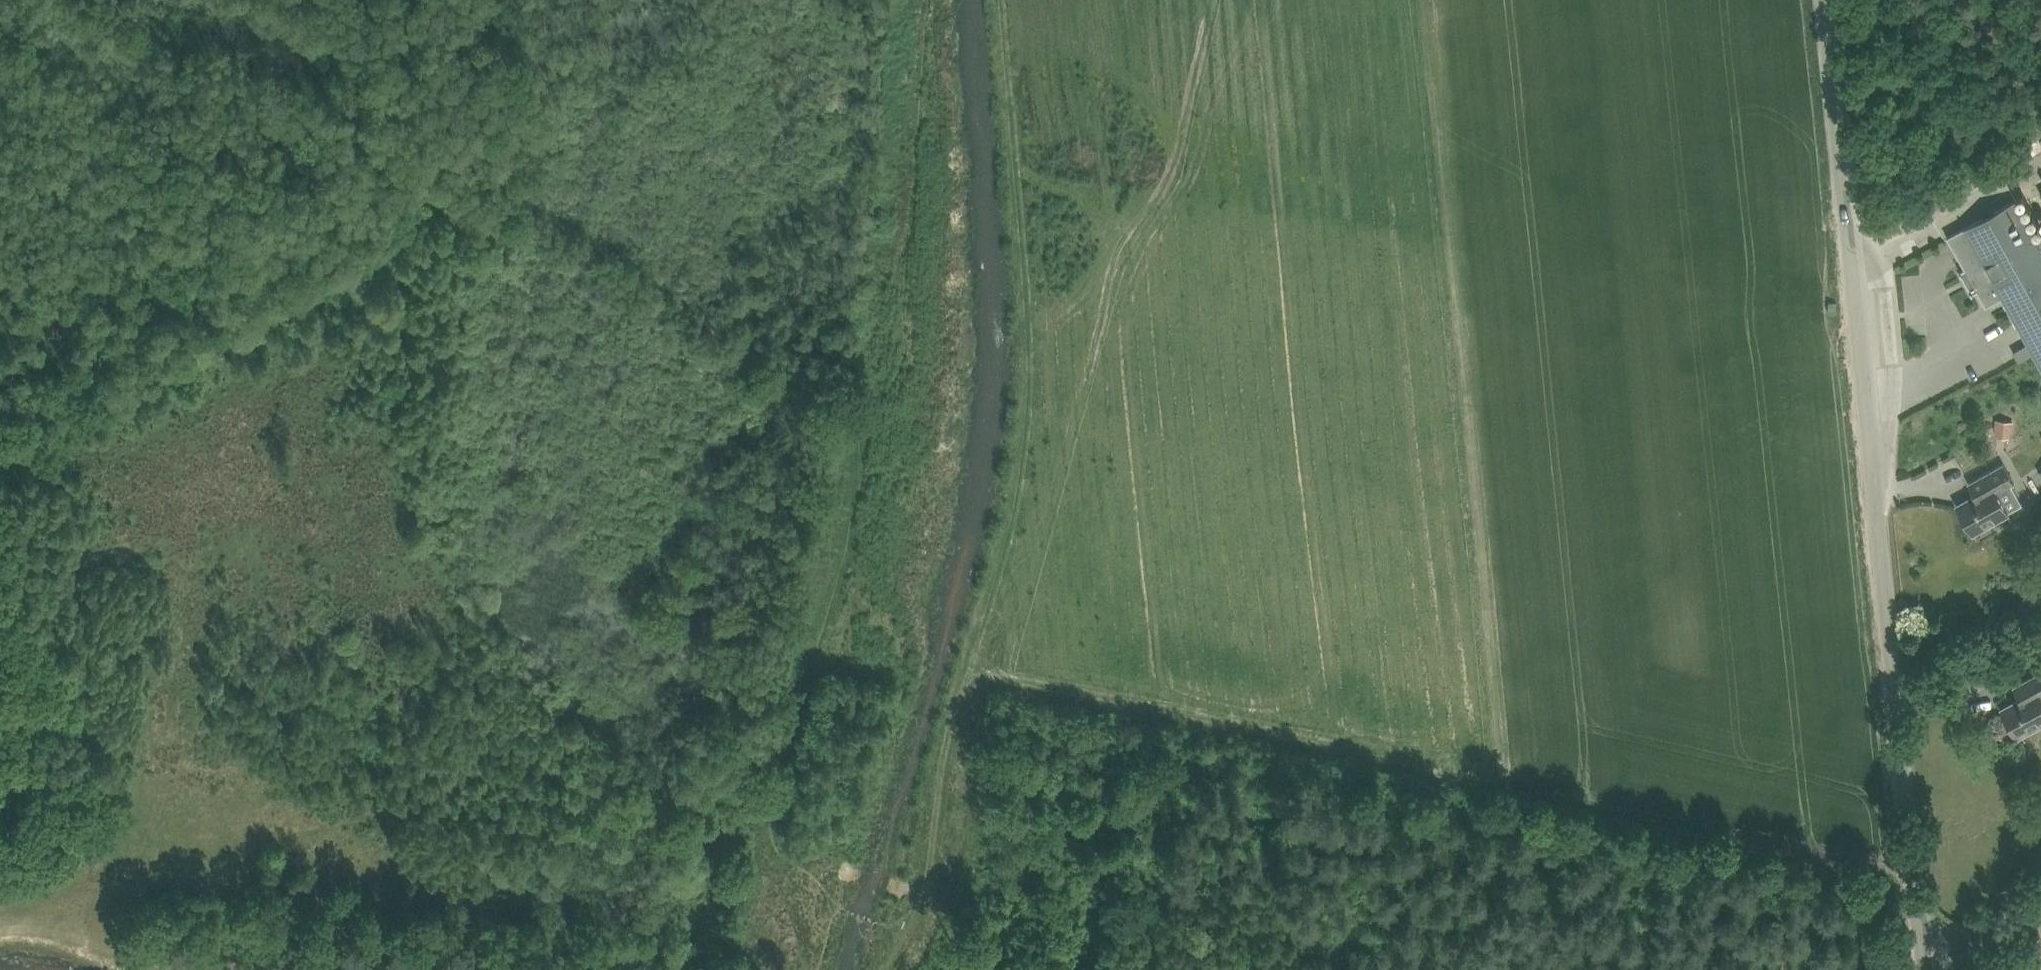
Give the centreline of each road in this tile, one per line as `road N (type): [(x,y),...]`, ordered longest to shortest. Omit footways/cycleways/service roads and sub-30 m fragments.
road 1 (unclassified): [(1923,969),(1830,0)]

